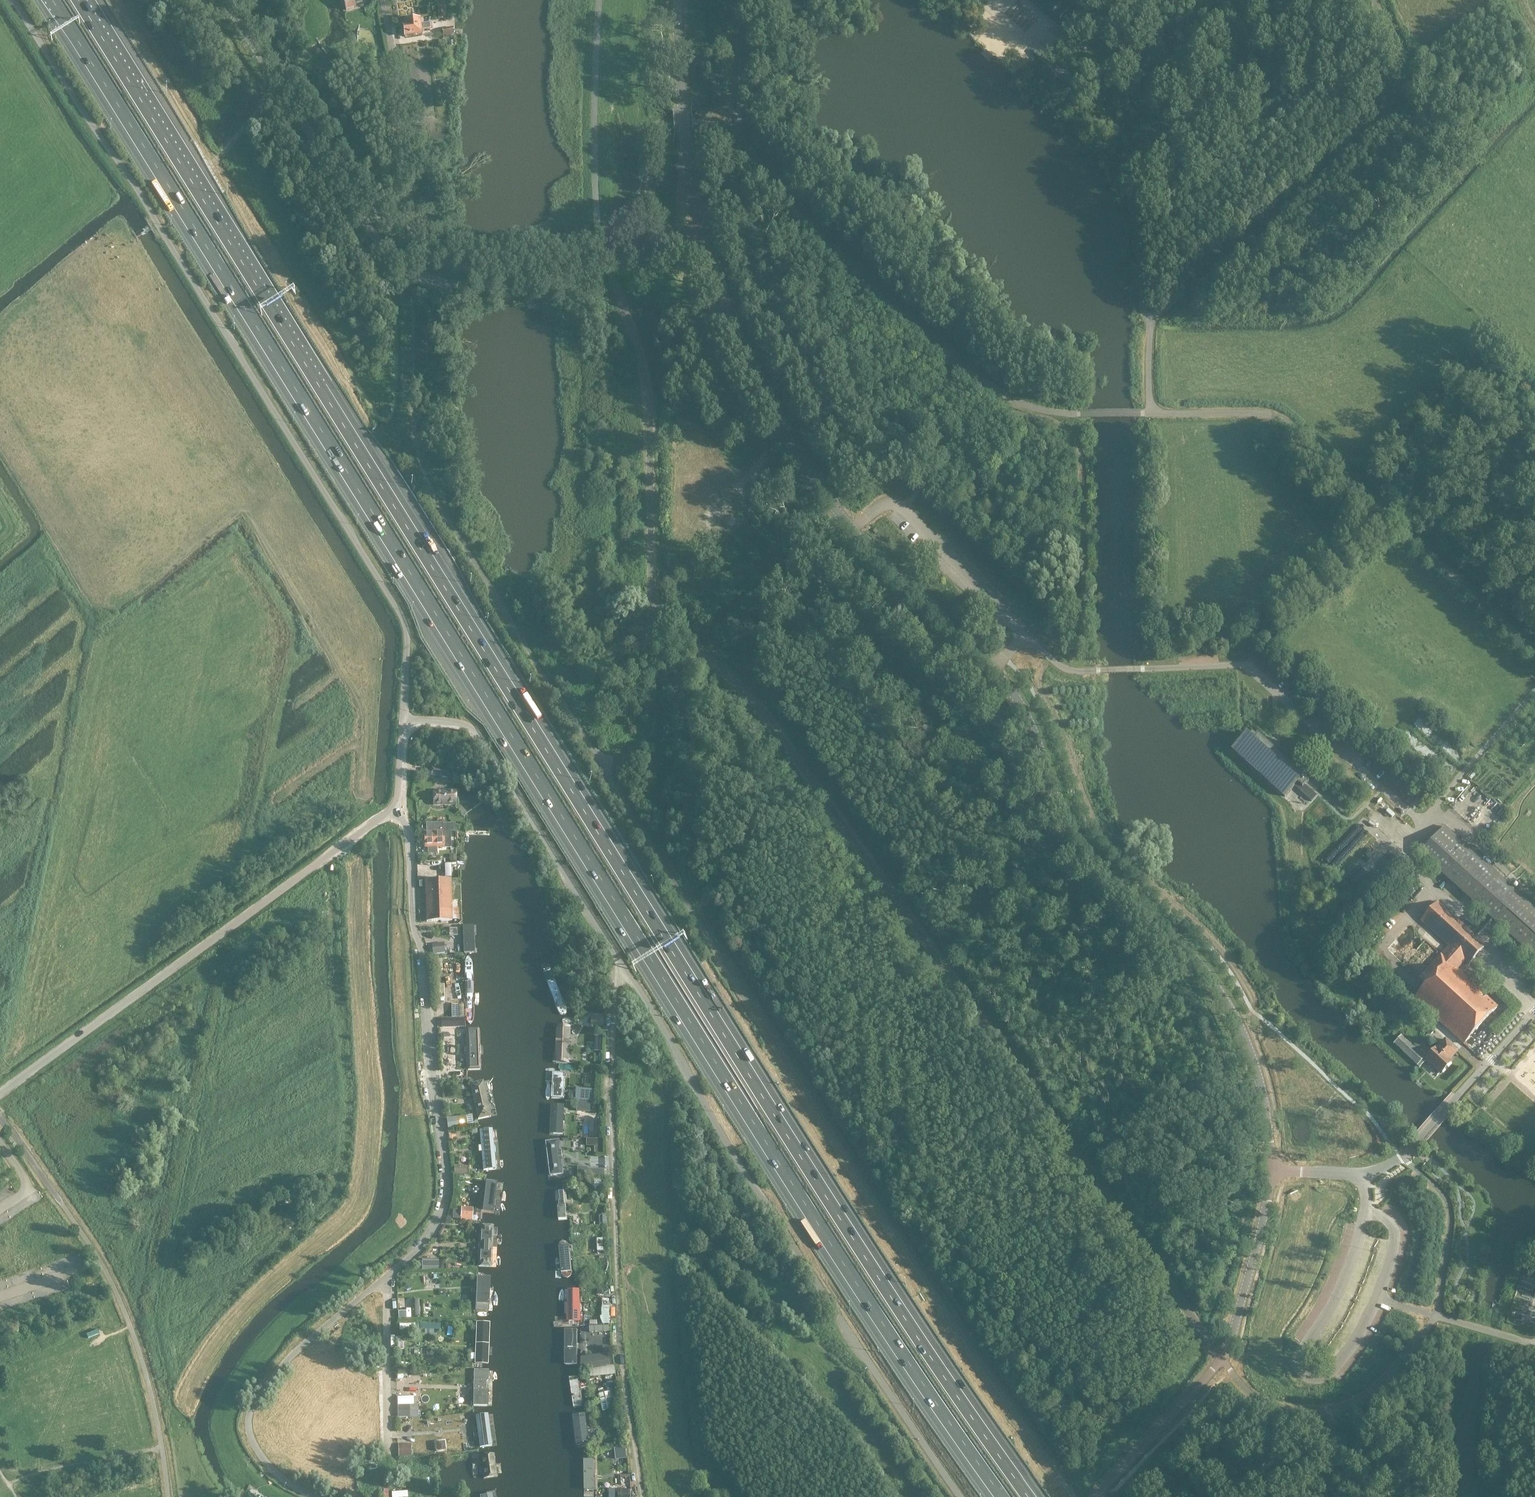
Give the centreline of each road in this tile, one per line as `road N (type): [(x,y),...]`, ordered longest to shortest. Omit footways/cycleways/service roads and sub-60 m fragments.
road 1 (motorway): [(1034,1496),(815,1171),(82,0)]
road 2 (motorway): [(49,0),(776,1165),(999,1496)]
road 3 (track): [(1074,1496),(891,1229),(434,496),(413,425),(416,275)]
road 4 (tertiary): [(1269,1170),(1262,1095),(1229,1007),(1200,966),(1082,851),(1009,690),(825,497),(749,369),(701,241)]
road 5 (unclassified): [(403,720),(407,635),(398,611),(14,0)]
road 6 (unclassified): [(391,810),(409,842),(446,1194),(422,1246),(294,1354),(252,1406),(249,1430),(260,1454),(315,1496)]
road 7 (unclassified): [(960,1496),(743,1171),(618,958)]
road 8 (tertiary): [(701,241),(511,285),(456,285),(409,272),(376,240),(224,0)]
road 9 (unclassified): [(641,1496),(617,1278),(618,958)]
road 10 (unclassified): [(0,1093),(391,810)]
road 11 (tertiary): [(1094,1496),(1225,1354),(1269,1170)]
road 12 (track): [(1000,10),(1112,111),(1137,238),(1138,300),(1151,325)]
road 13 (unclassified): [(618,958),(480,736),(457,724),(403,720)]
road 14 (tertiary): [(701,241),(682,114),(678,0)]
road 15 (track): [(653,604),(652,727),(603,765)]
road 16 (unclassified): [(1269,1170),(1364,1175),(1412,1148)]

